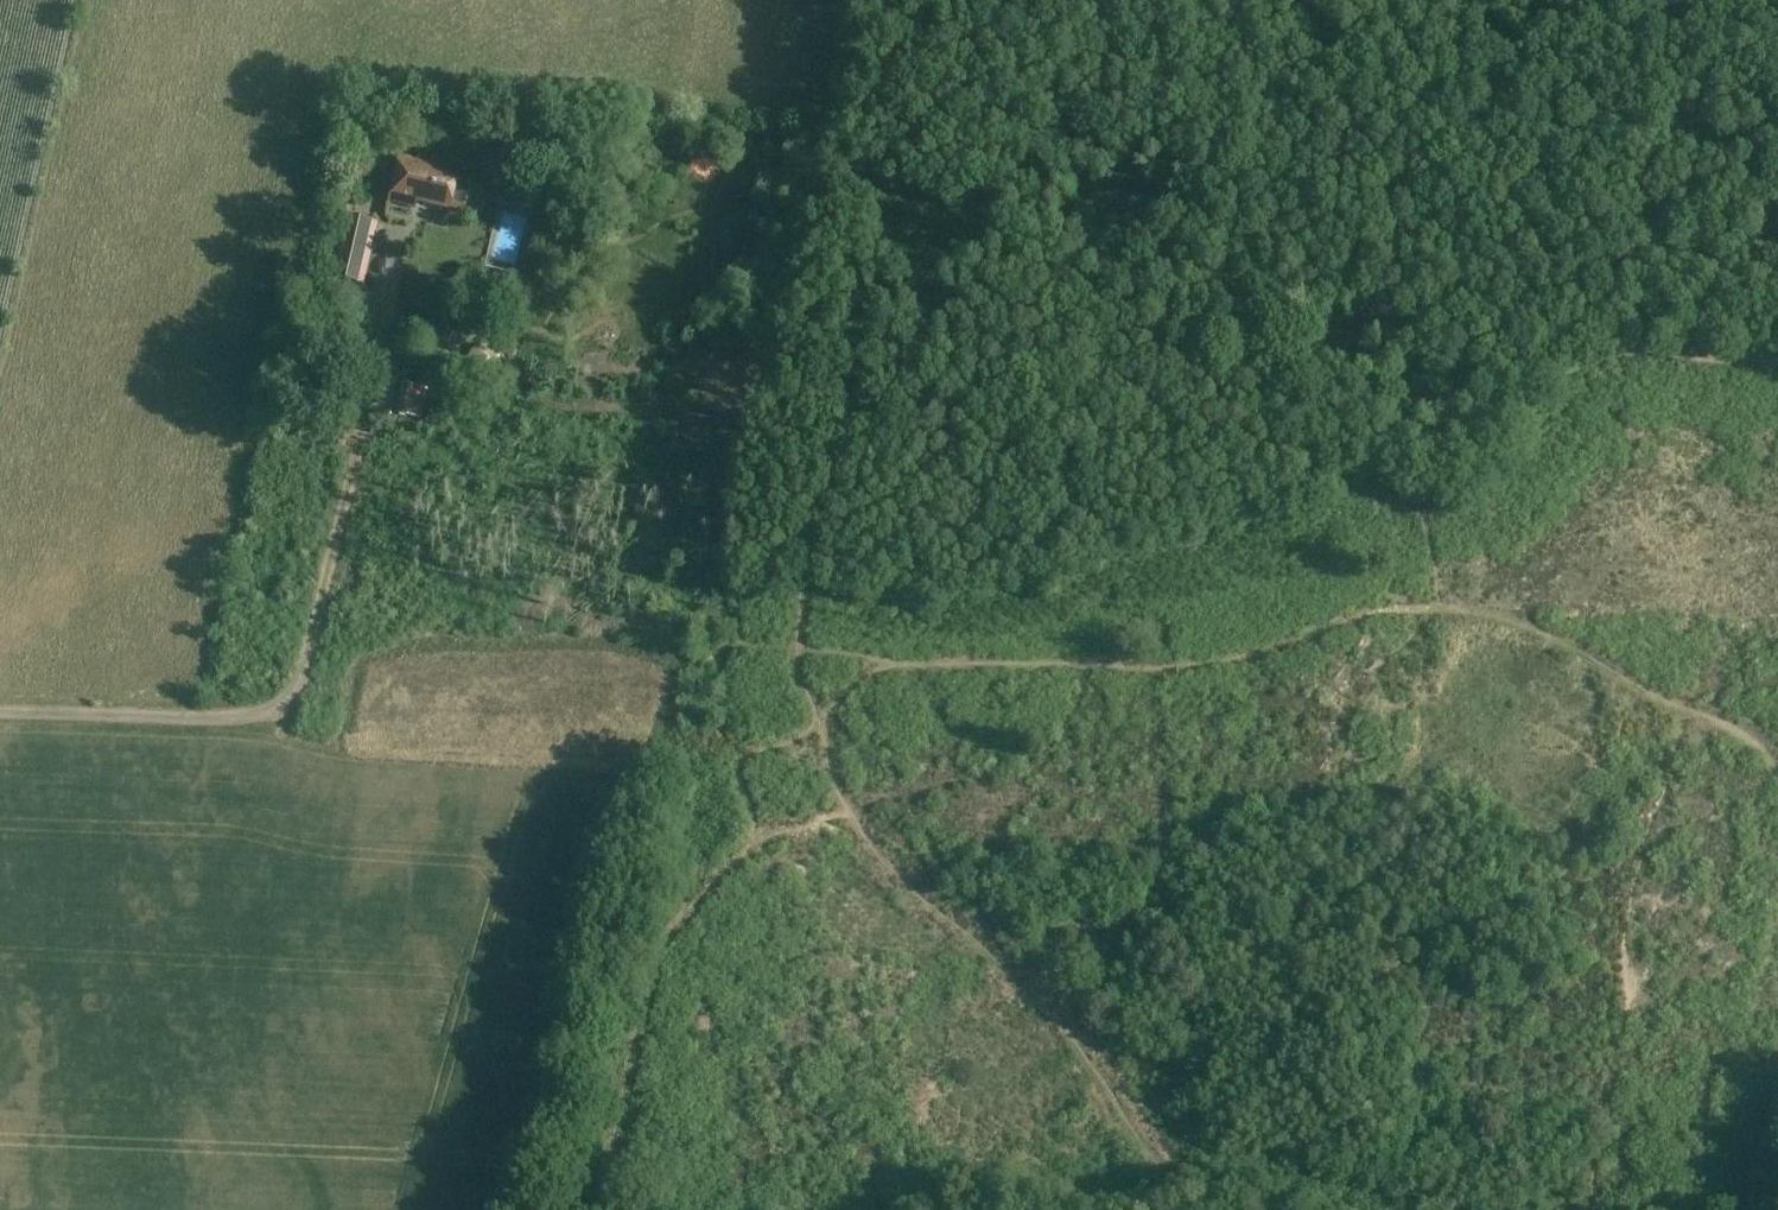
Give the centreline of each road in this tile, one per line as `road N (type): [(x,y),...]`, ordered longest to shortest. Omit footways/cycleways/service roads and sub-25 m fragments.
road 1 (track): [(0,710),(250,716),(281,706),(298,676),(381,361)]

